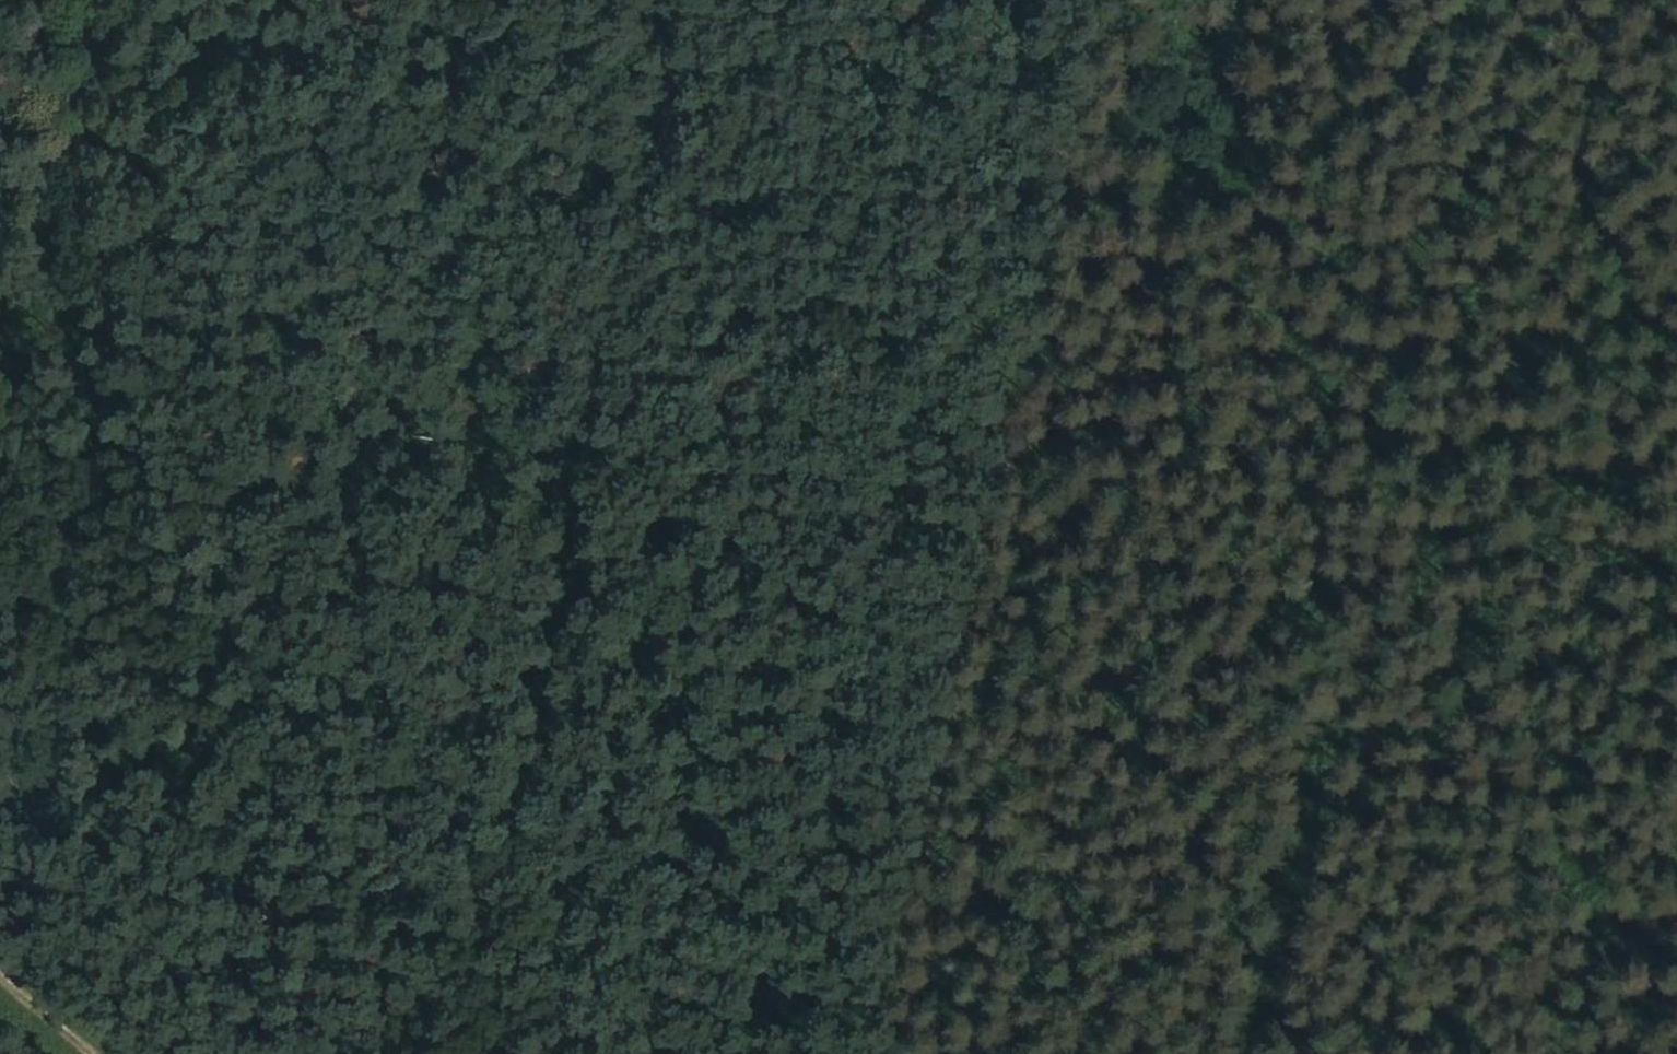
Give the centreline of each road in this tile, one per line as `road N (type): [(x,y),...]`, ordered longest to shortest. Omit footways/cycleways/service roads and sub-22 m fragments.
road 1 (track): [(0,966),(102,1053)]

